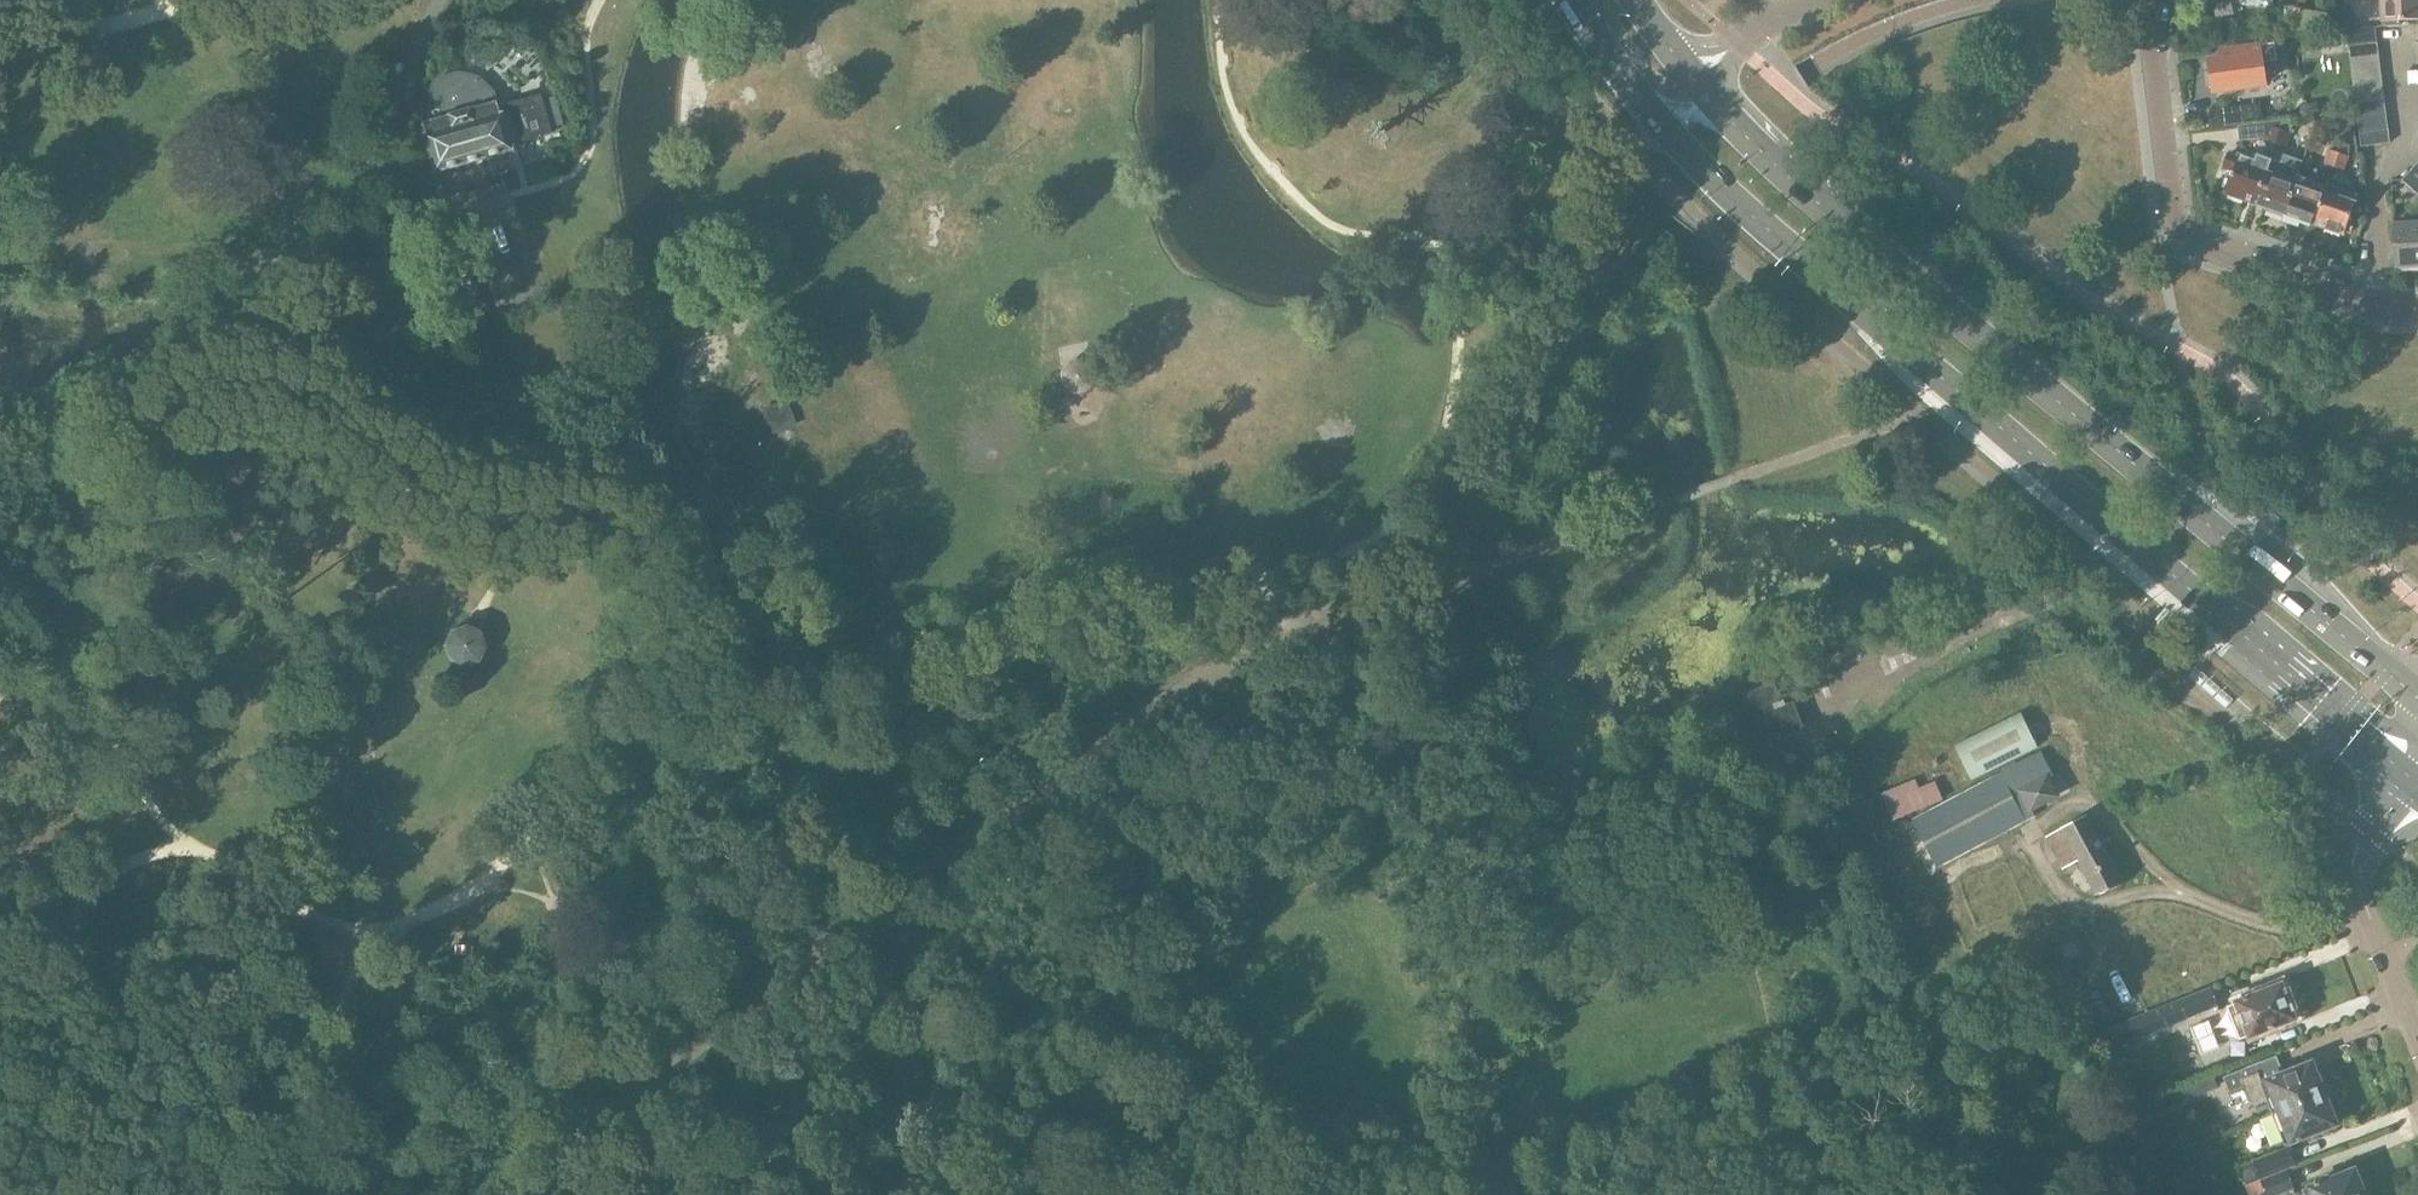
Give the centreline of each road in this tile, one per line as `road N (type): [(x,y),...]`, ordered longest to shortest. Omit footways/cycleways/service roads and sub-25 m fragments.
road 1 (secondary): [(1609,59),(1667,140),(1758,227),(2417,784)]
road 2 (secondary): [(2417,697),(1937,305),(1693,86)]
road 3 (residential): [(2417,315),(2370,305),(2175,230),(2151,0)]
road 4 (residential): [(2371,832),(2353,859),(2356,883),(2417,1034)]

